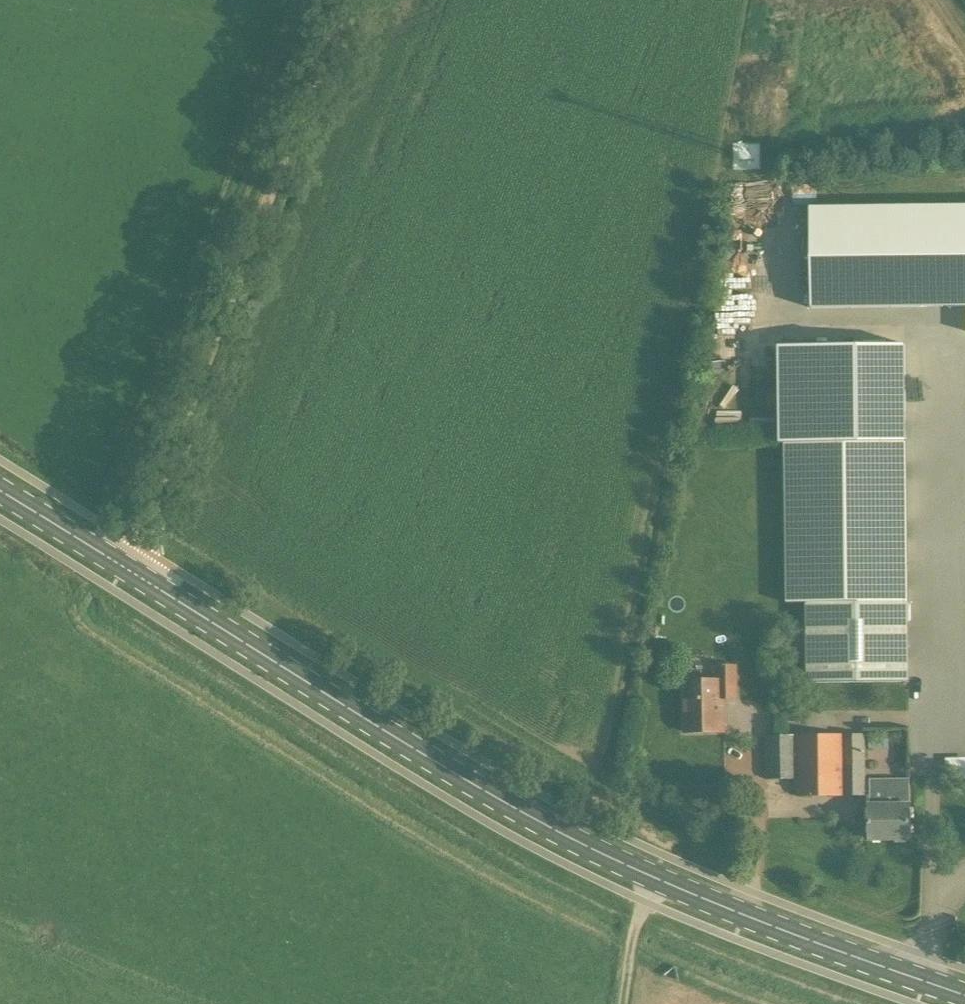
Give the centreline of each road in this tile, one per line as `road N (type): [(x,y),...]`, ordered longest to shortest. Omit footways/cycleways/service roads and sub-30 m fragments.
road 1 (primary): [(964,993),(709,899),(484,792),(0,494)]
road 2 (track): [(144,523),(232,264),(337,0)]

